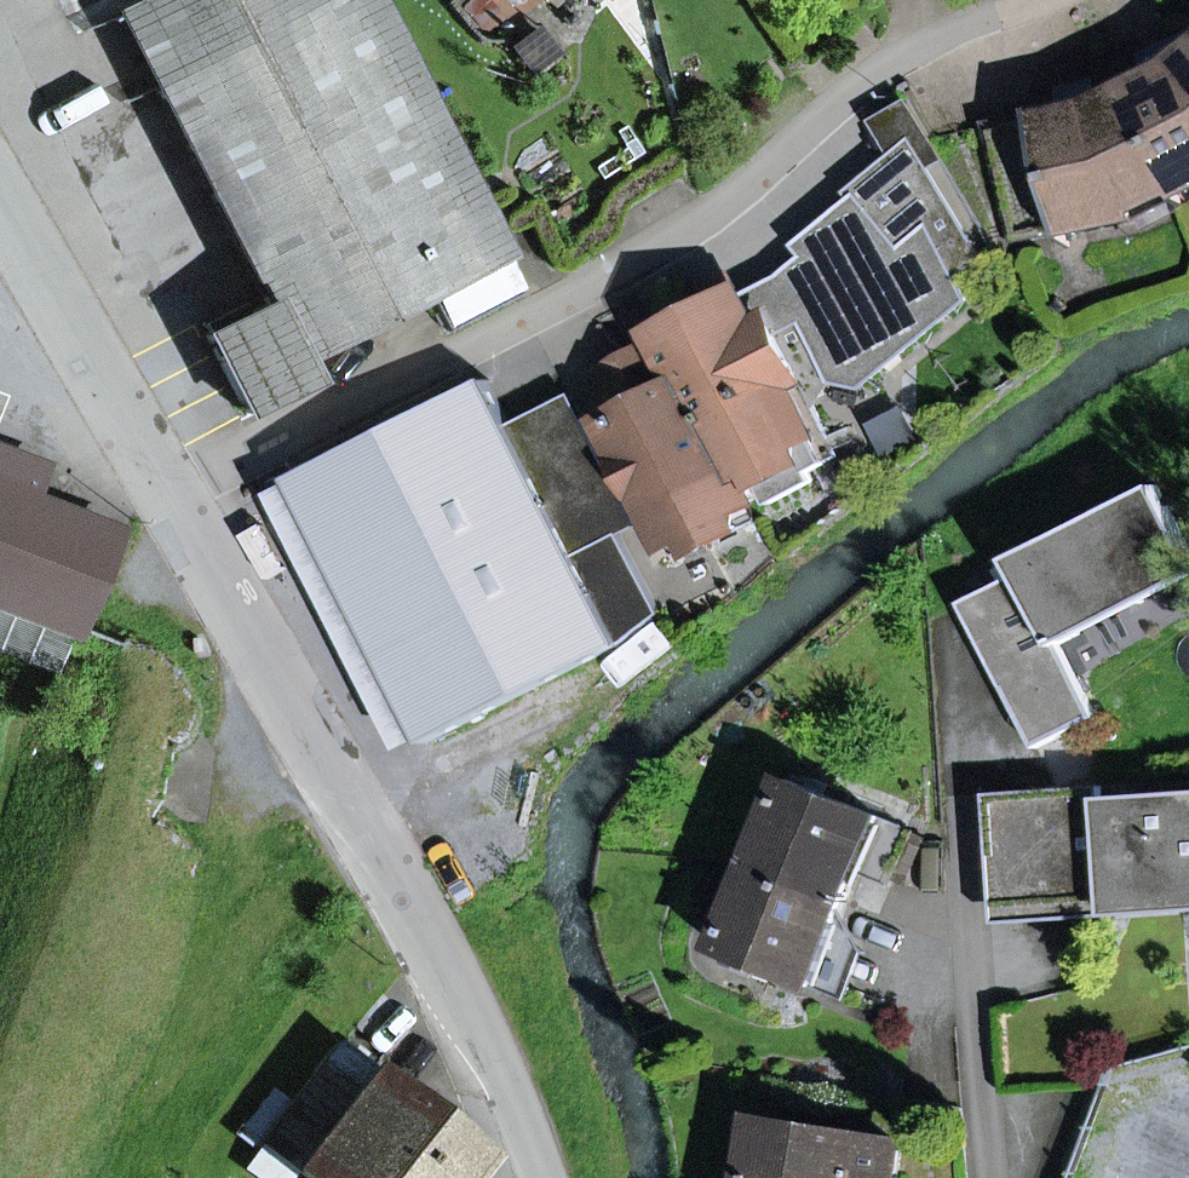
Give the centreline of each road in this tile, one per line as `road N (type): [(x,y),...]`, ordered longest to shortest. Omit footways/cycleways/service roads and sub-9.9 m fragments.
road 1 (residential): [(172,502),(686,231),(743,192),(898,57),(1038,0)]
road 2 (residential): [(544,1177),(510,1083),(427,930),(172,502)]
road 3 (residential): [(964,798),(990,1177)]
road 4 (residential): [(172,502),(0,205)]

